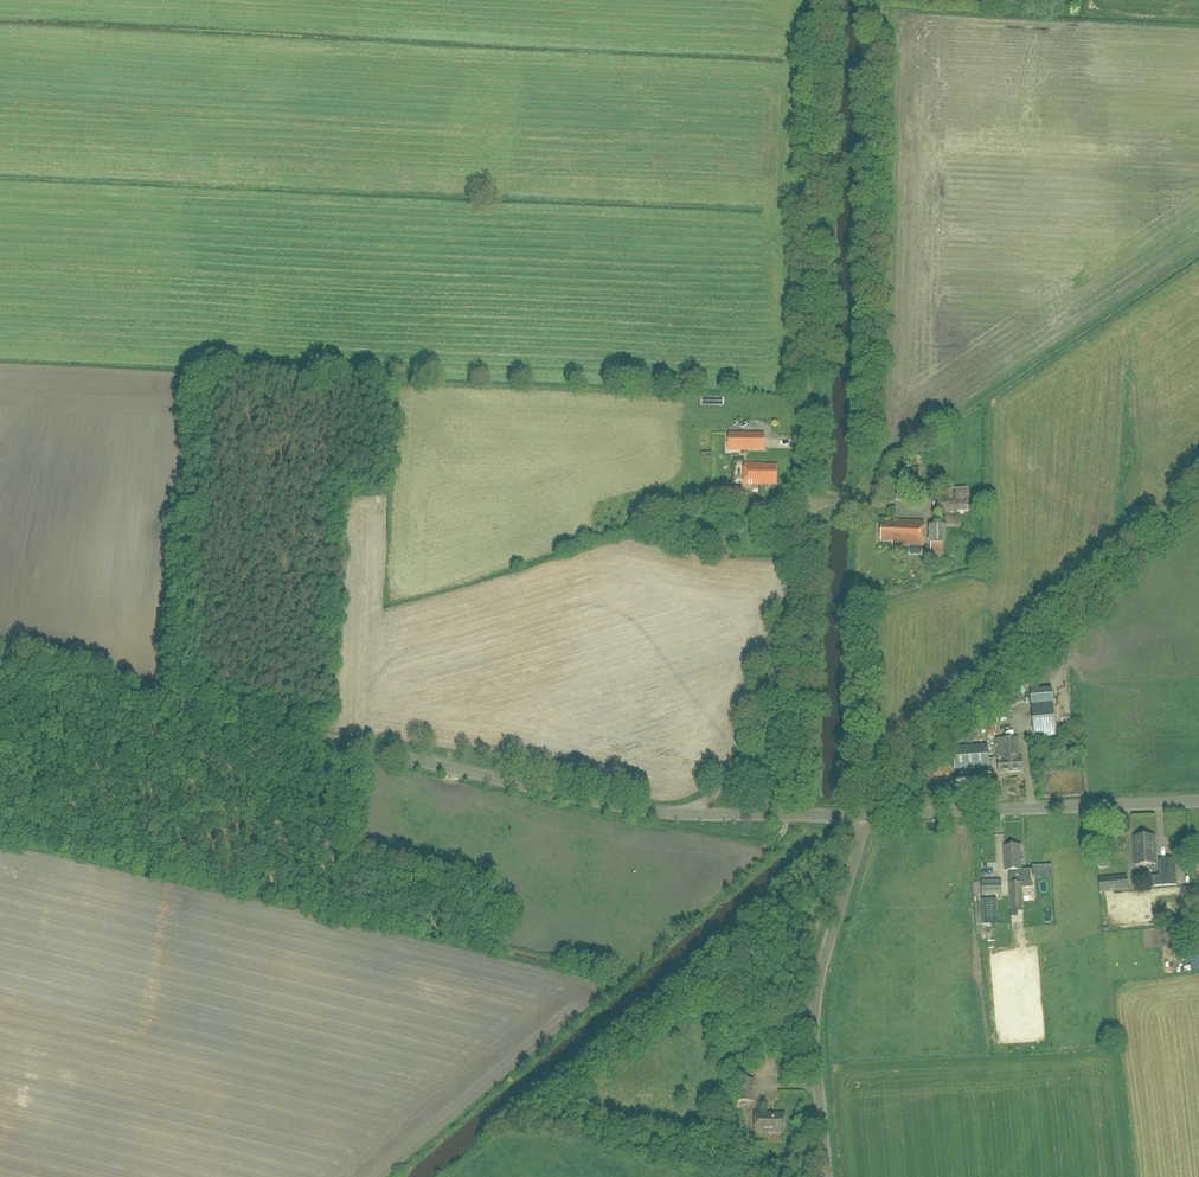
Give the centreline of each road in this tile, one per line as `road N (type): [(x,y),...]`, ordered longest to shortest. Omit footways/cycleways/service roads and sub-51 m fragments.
road 1 (unclassified): [(751,746),(804,570),(820,0)]
road 2 (tertiary): [(689,816),(614,807),(0,666)]
road 3 (track): [(1198,501),(864,815)]
road 4 (unclassified): [(831,1176),(817,975),(864,815)]
road 5 (tertiary): [(864,815),(1198,801)]

